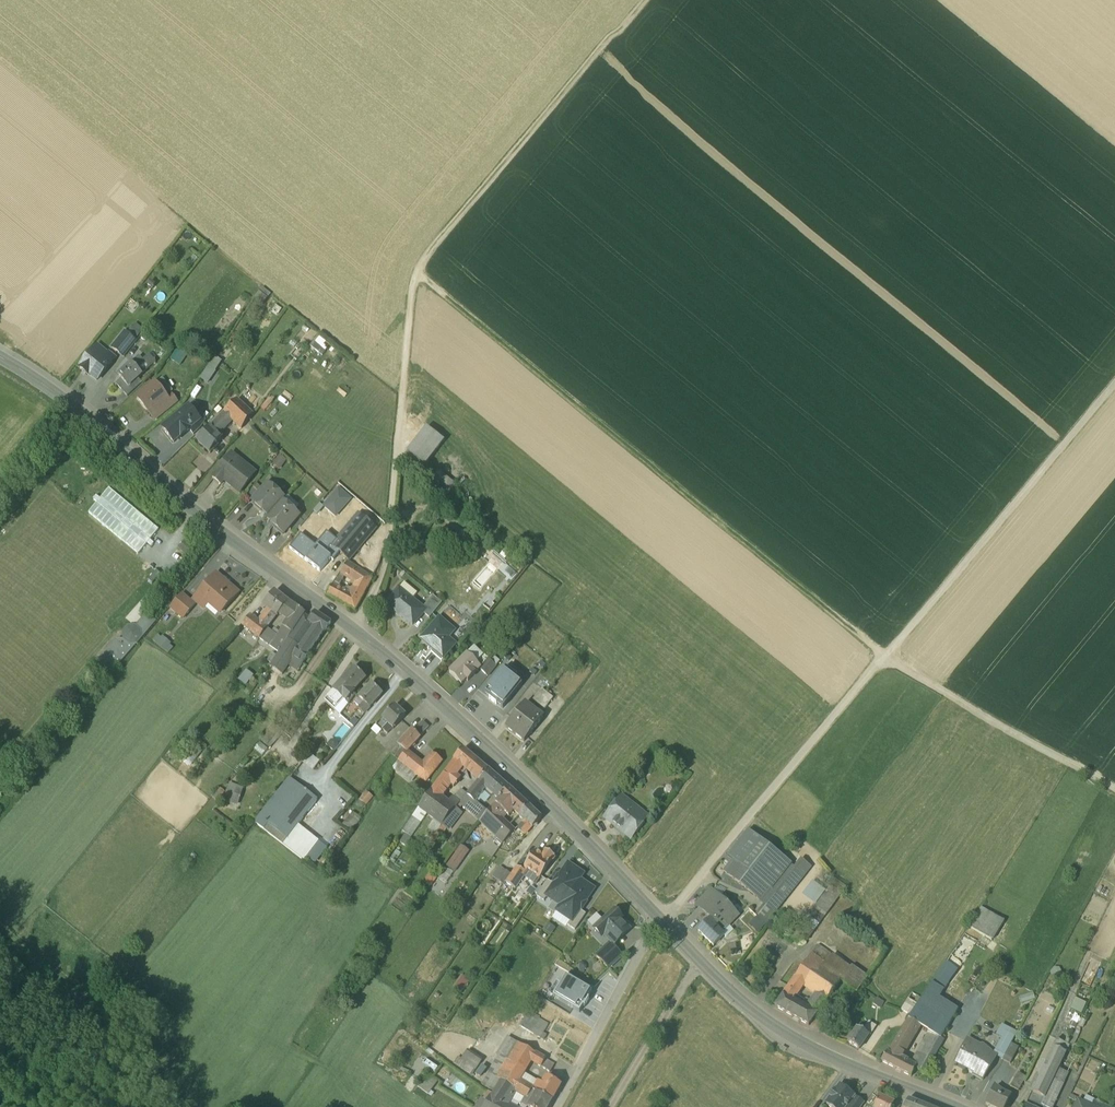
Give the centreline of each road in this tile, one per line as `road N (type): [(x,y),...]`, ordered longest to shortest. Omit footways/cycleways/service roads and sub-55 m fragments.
road 1 (tertiary): [(0,356),(67,399),(355,630),(504,762),(760,1018),(829,1058),(948,1106)]
road 2 (track): [(418,273),(884,656),(1114,788)]
road 3 (track): [(1114,382),(663,922)]
road 4 (track): [(427,259),(413,290),(386,566),(355,630)]
road 5 (track): [(427,259),(642,0)]
road 6 (track): [(703,965),(612,1106)]

